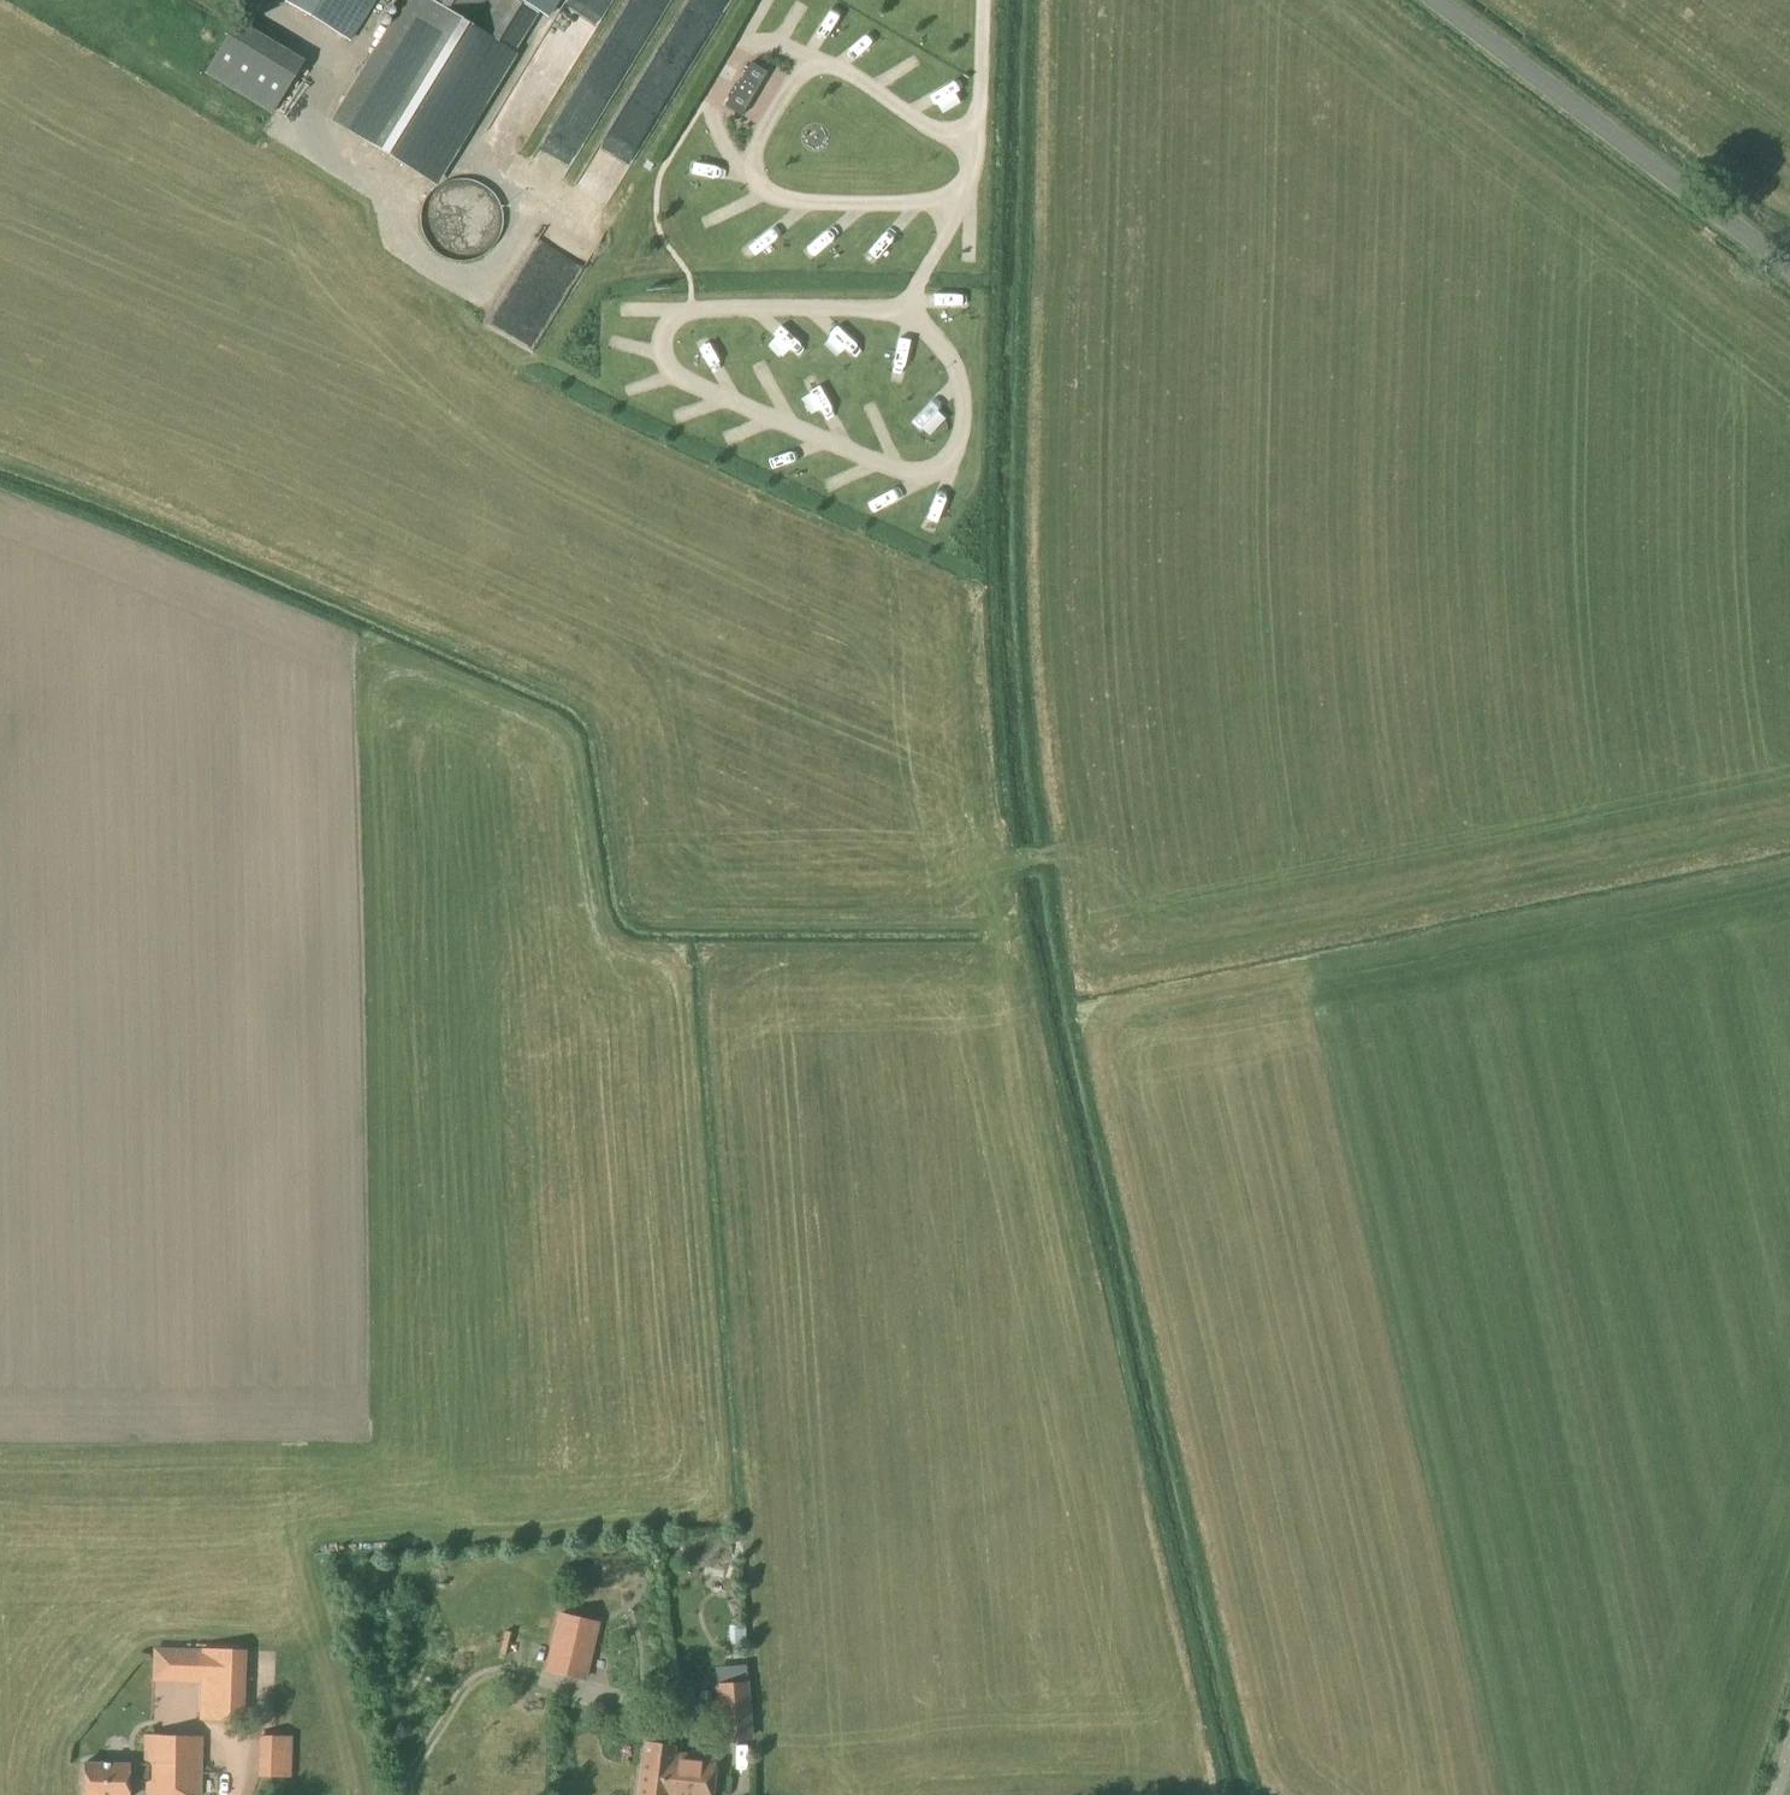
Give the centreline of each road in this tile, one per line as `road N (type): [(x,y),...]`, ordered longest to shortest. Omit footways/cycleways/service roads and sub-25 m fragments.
road 1 (unclassified): [(1789,270),(1434,0)]

